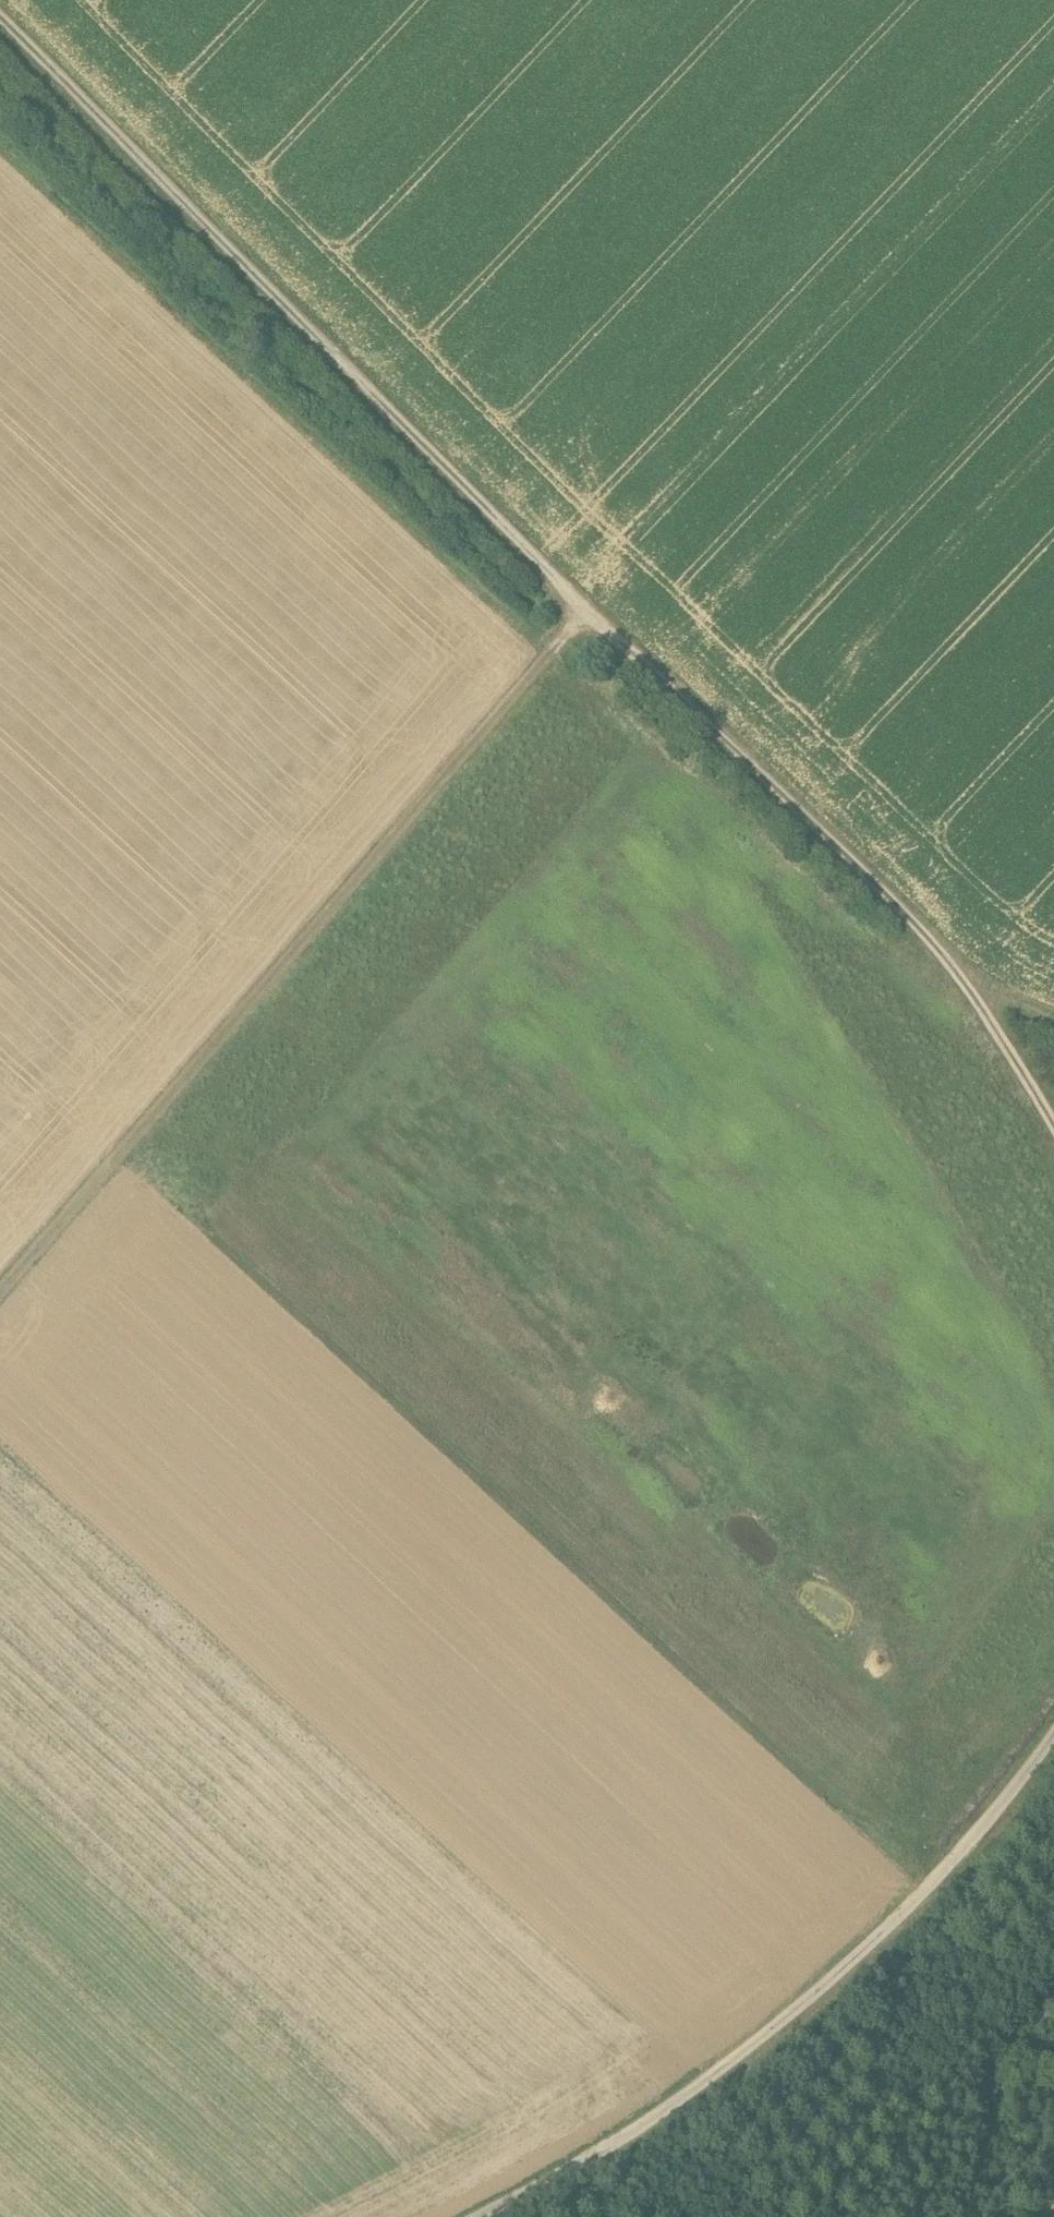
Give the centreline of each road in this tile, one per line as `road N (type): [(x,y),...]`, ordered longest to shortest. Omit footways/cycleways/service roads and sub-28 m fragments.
road 1 (track): [(1053,1127),(965,986),(910,924),(587,615),(0,21)]
road 2 (track): [(587,615),(0,1297)]
road 3 (track): [(480,2216),(656,2119),(781,2024),(877,1941),(977,1835),(1053,1732)]

